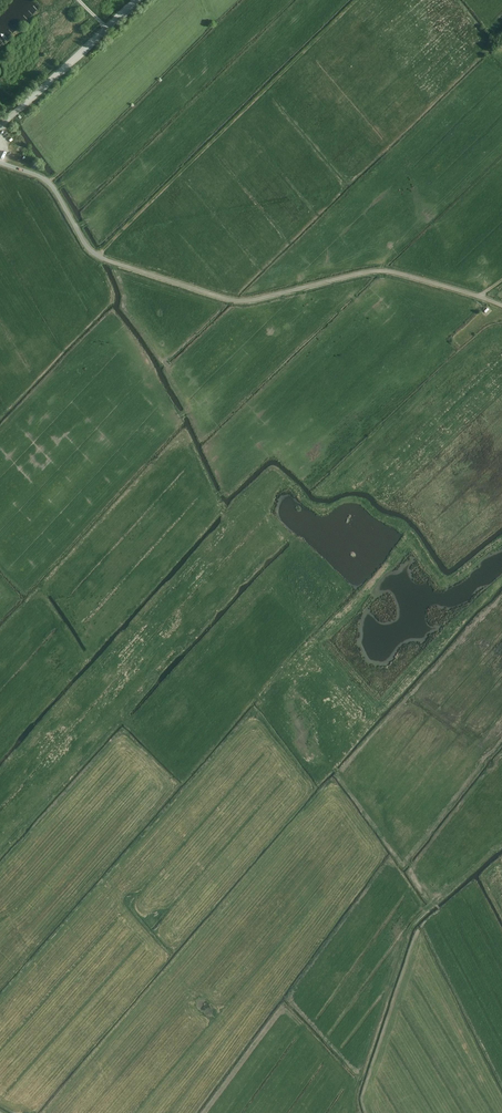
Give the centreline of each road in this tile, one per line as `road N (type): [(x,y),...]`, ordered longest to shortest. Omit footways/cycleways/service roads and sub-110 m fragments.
road 1 (unclassified): [(0,163),(50,184),(95,254),(235,302),(378,272),(501,306)]
road 2 (track): [(0,127),(135,0)]

